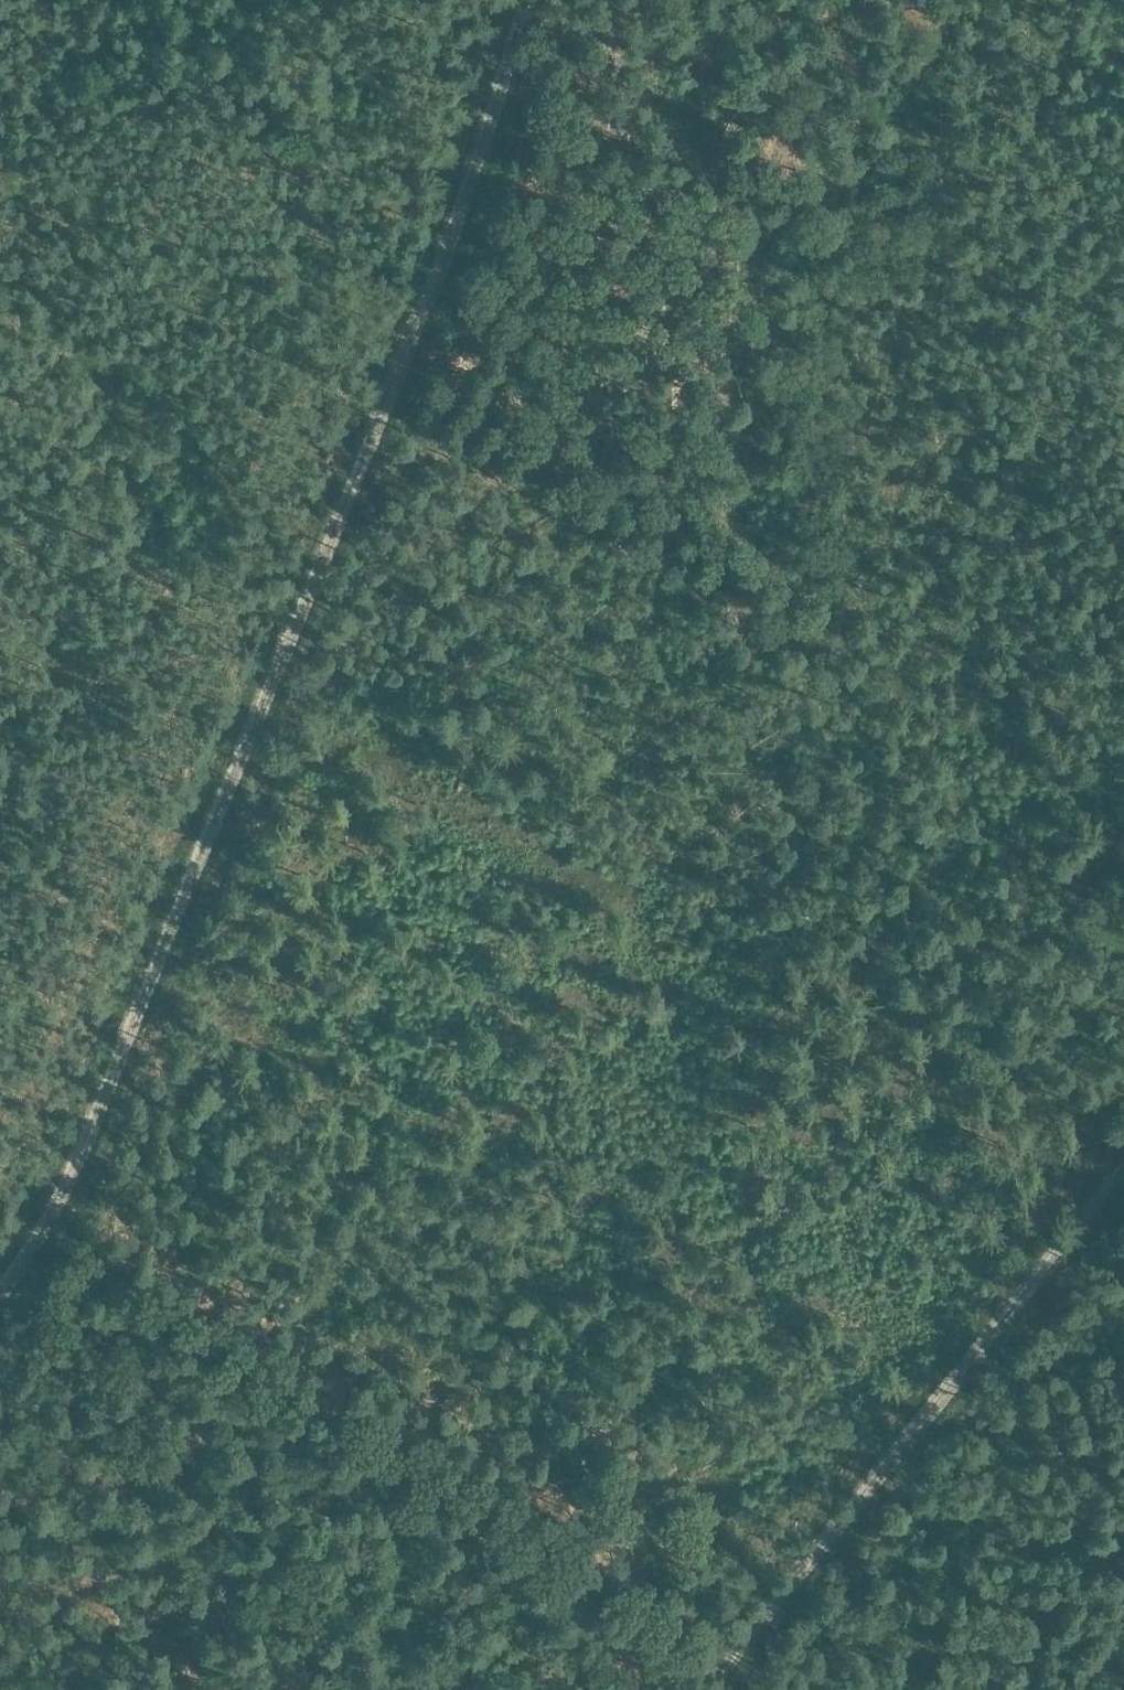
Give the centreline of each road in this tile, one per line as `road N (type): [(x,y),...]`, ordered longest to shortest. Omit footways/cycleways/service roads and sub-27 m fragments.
road 1 (track): [(1123,1171),(705,1689)]

